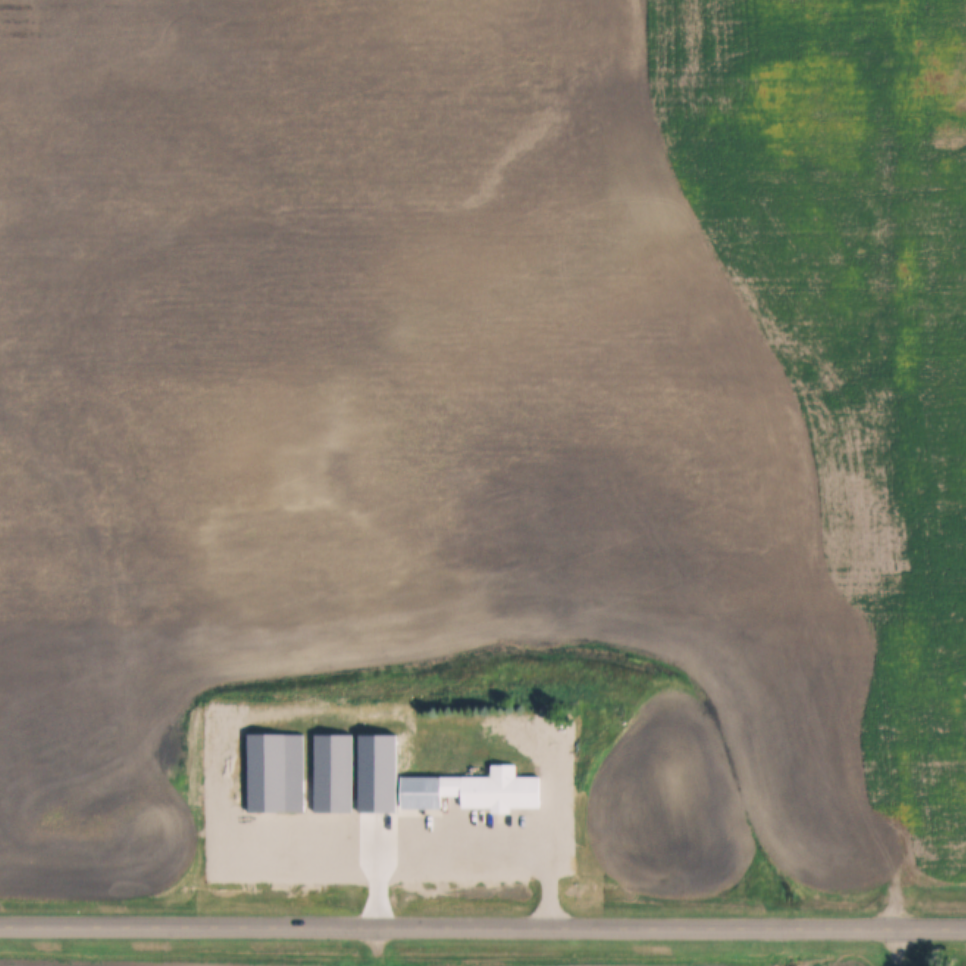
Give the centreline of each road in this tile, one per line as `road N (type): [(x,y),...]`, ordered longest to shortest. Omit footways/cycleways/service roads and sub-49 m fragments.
road 1 (tertiary): [(0,923),(965,927)]

